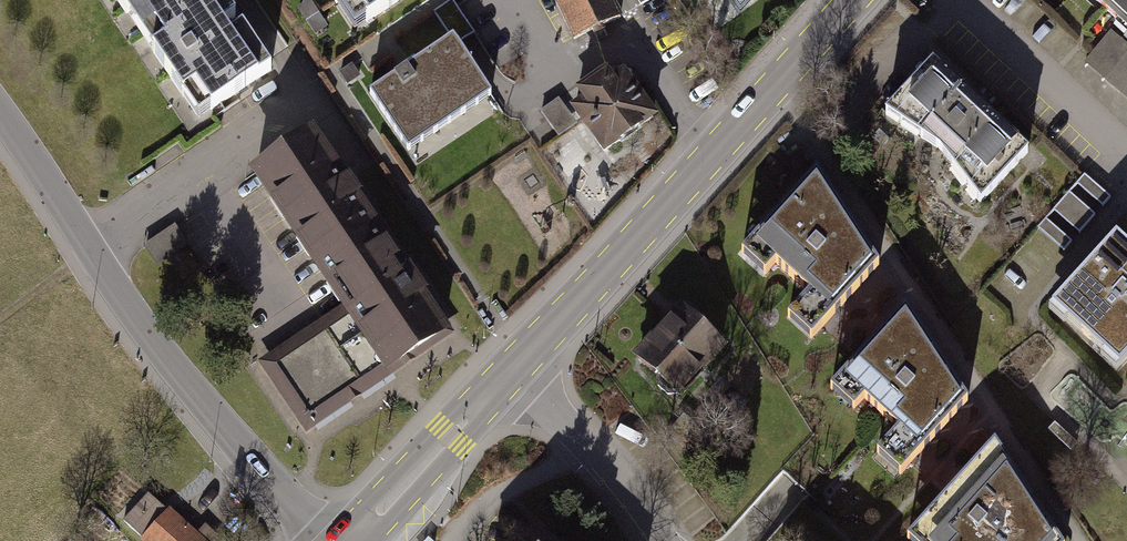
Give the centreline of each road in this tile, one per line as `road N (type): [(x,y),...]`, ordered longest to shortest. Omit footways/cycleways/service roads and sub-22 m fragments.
road 1 (residential): [(0,126),(131,313),(322,540)]
road 2 (secondary): [(509,372),(852,0)]
road 3 (secondary): [(354,540),(509,372)]
road 4 (residential): [(509,372),(584,443),(656,540)]
road 5 (residential): [(962,0),(1126,152)]

